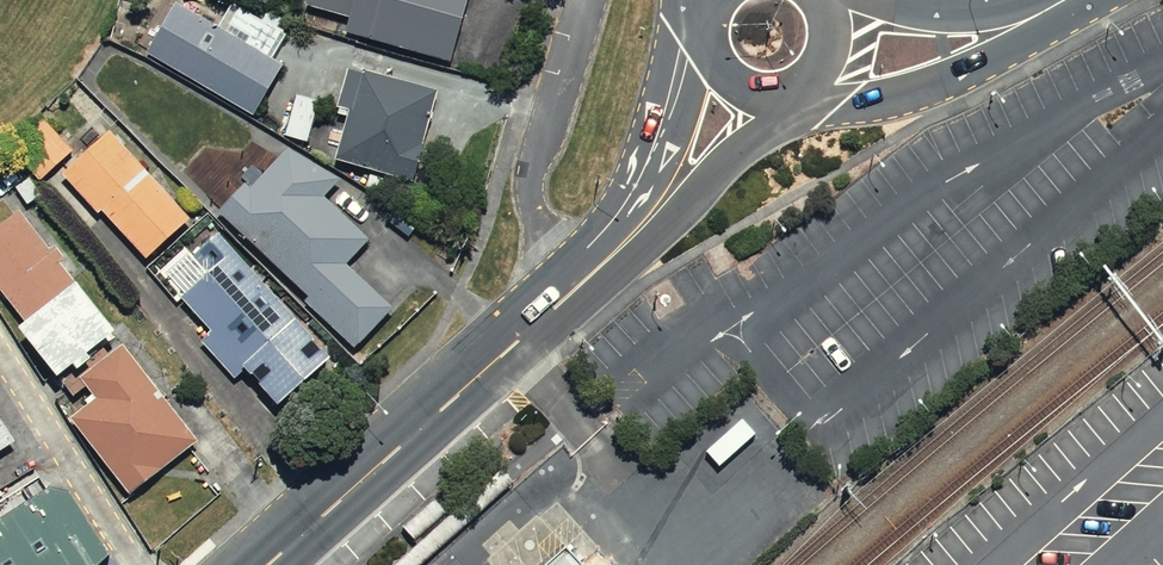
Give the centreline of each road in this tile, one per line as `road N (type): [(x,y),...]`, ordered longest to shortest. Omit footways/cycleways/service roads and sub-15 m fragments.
road 1 (secondary): [(739,97),(627,243),(270,564)]
road 2 (tertiary): [(836,48),(898,55),(961,44),(1004,34),(1066,0)]
road 3 (secondary): [(836,48),(824,77),(801,98),(770,105),(739,97)]

